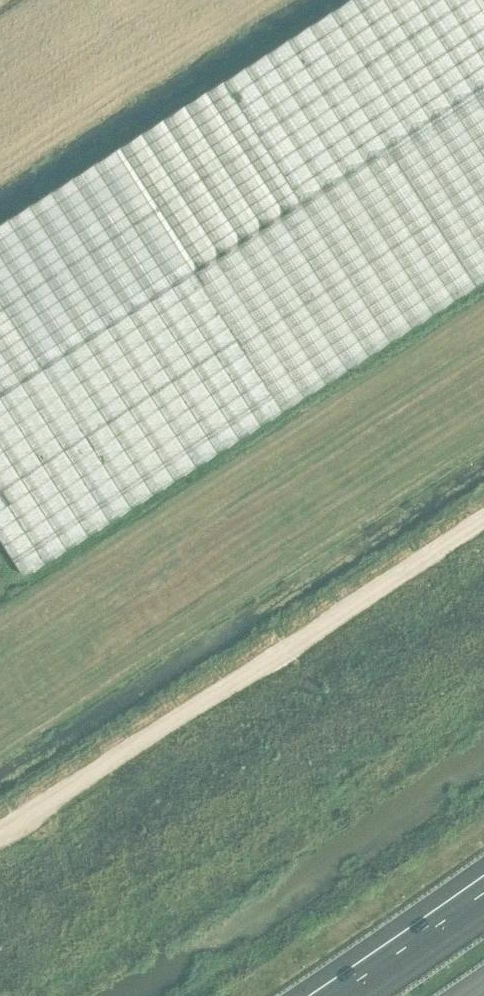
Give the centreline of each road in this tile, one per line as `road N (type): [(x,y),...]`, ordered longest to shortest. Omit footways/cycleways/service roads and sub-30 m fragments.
road 1 (motorway): [(483,899),(344,995)]

